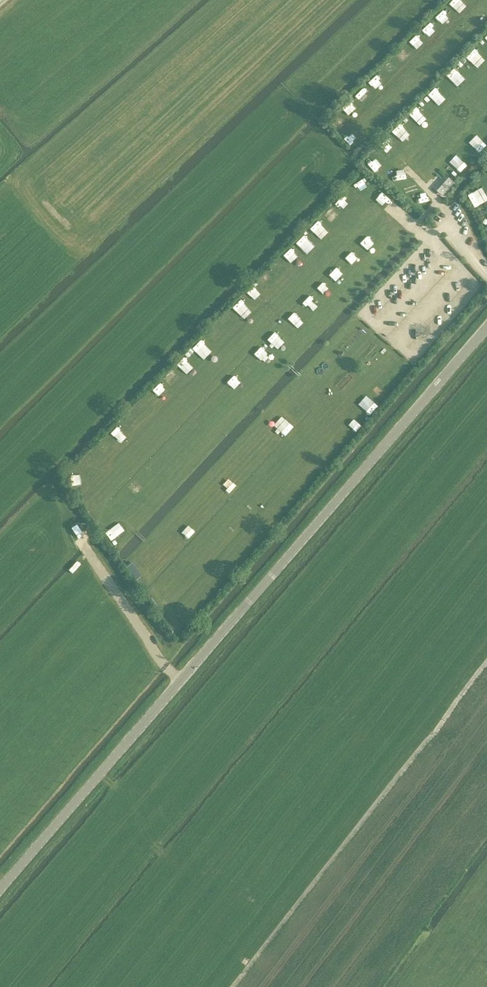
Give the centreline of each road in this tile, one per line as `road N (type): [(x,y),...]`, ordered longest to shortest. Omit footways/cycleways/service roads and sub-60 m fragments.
road 1 (unclassified): [(0,886),(486,328)]
road 2 (track): [(228,986),(486,653)]

